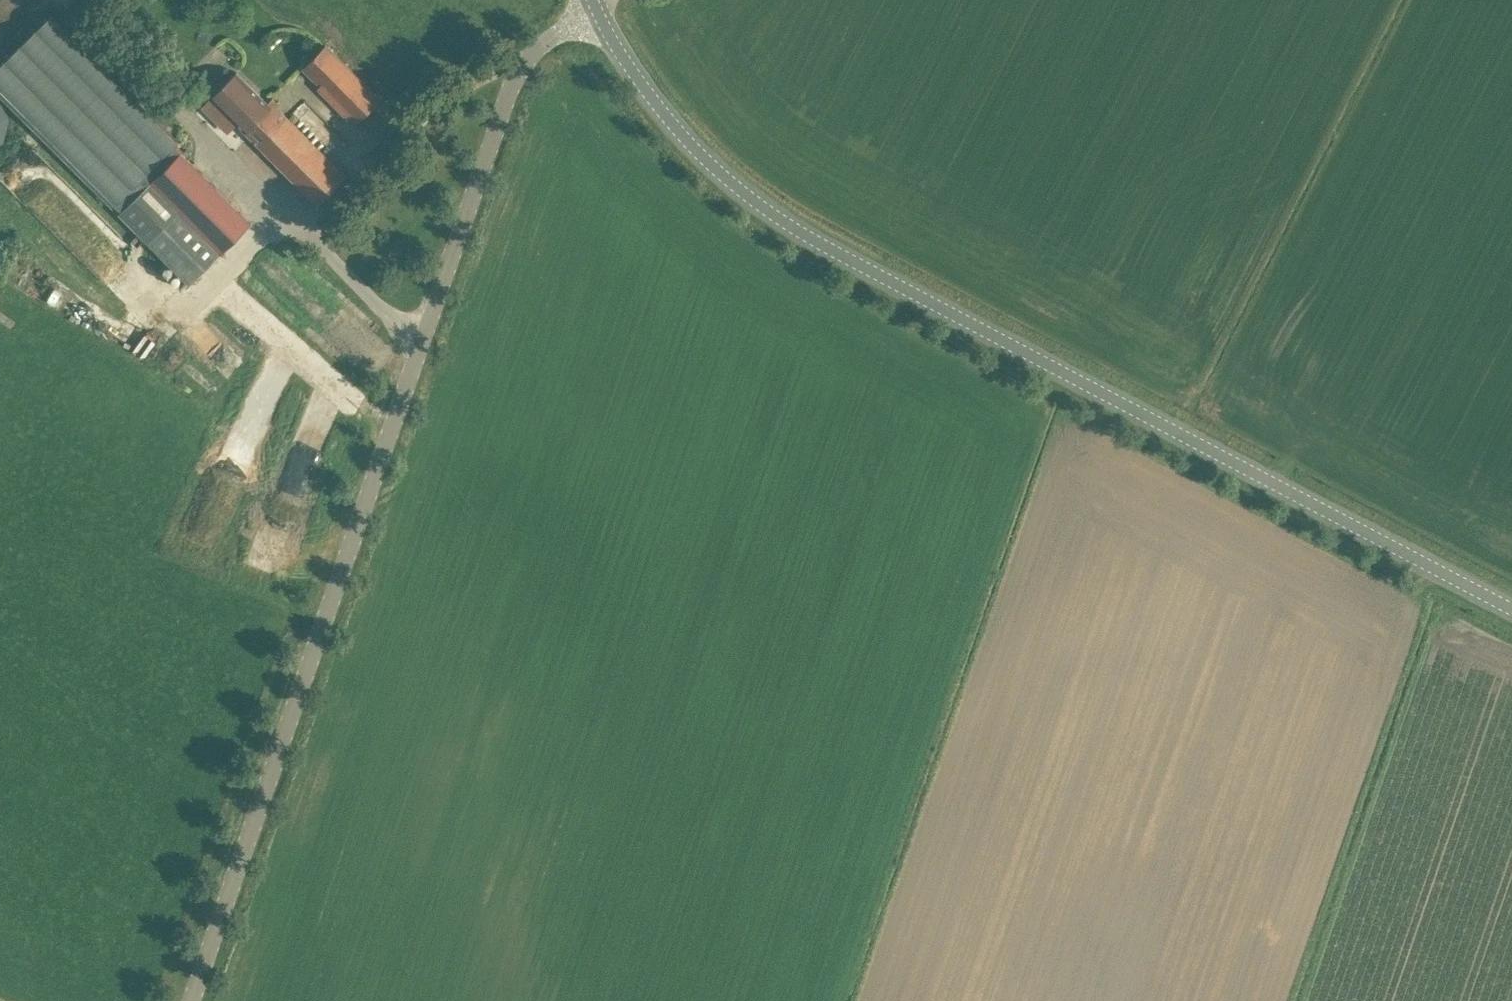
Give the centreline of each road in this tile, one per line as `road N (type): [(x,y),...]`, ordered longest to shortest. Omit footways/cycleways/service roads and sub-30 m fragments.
road 1 (tertiary): [(1511,609),(759,216),(670,128),(602,8)]
road 2 (unclassified): [(199,1000),(430,339)]
road 3 (unclassified): [(430,339),(332,268),(329,233),(464,89),(481,80),(525,84)]
road 4 (unclassified): [(430,339),(525,84)]

